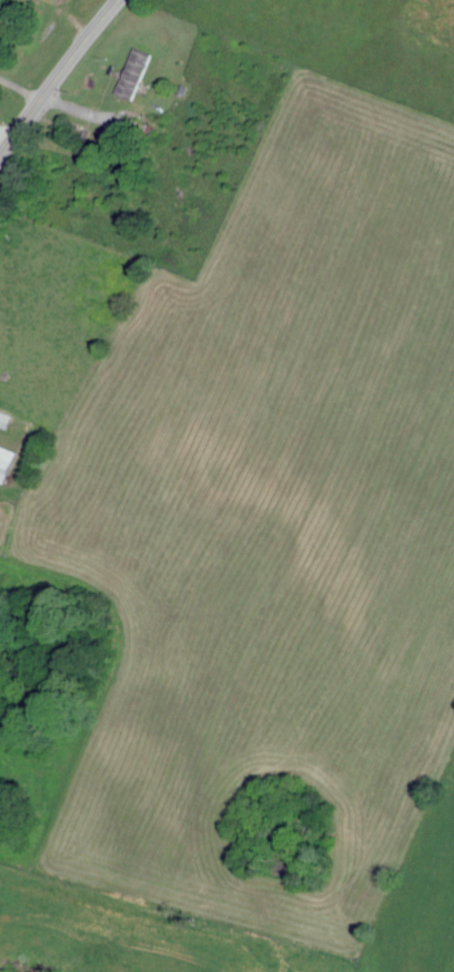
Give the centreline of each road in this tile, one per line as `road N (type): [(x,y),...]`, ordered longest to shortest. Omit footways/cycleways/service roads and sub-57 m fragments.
road 1 (primary): [(0,154),(117,0)]

